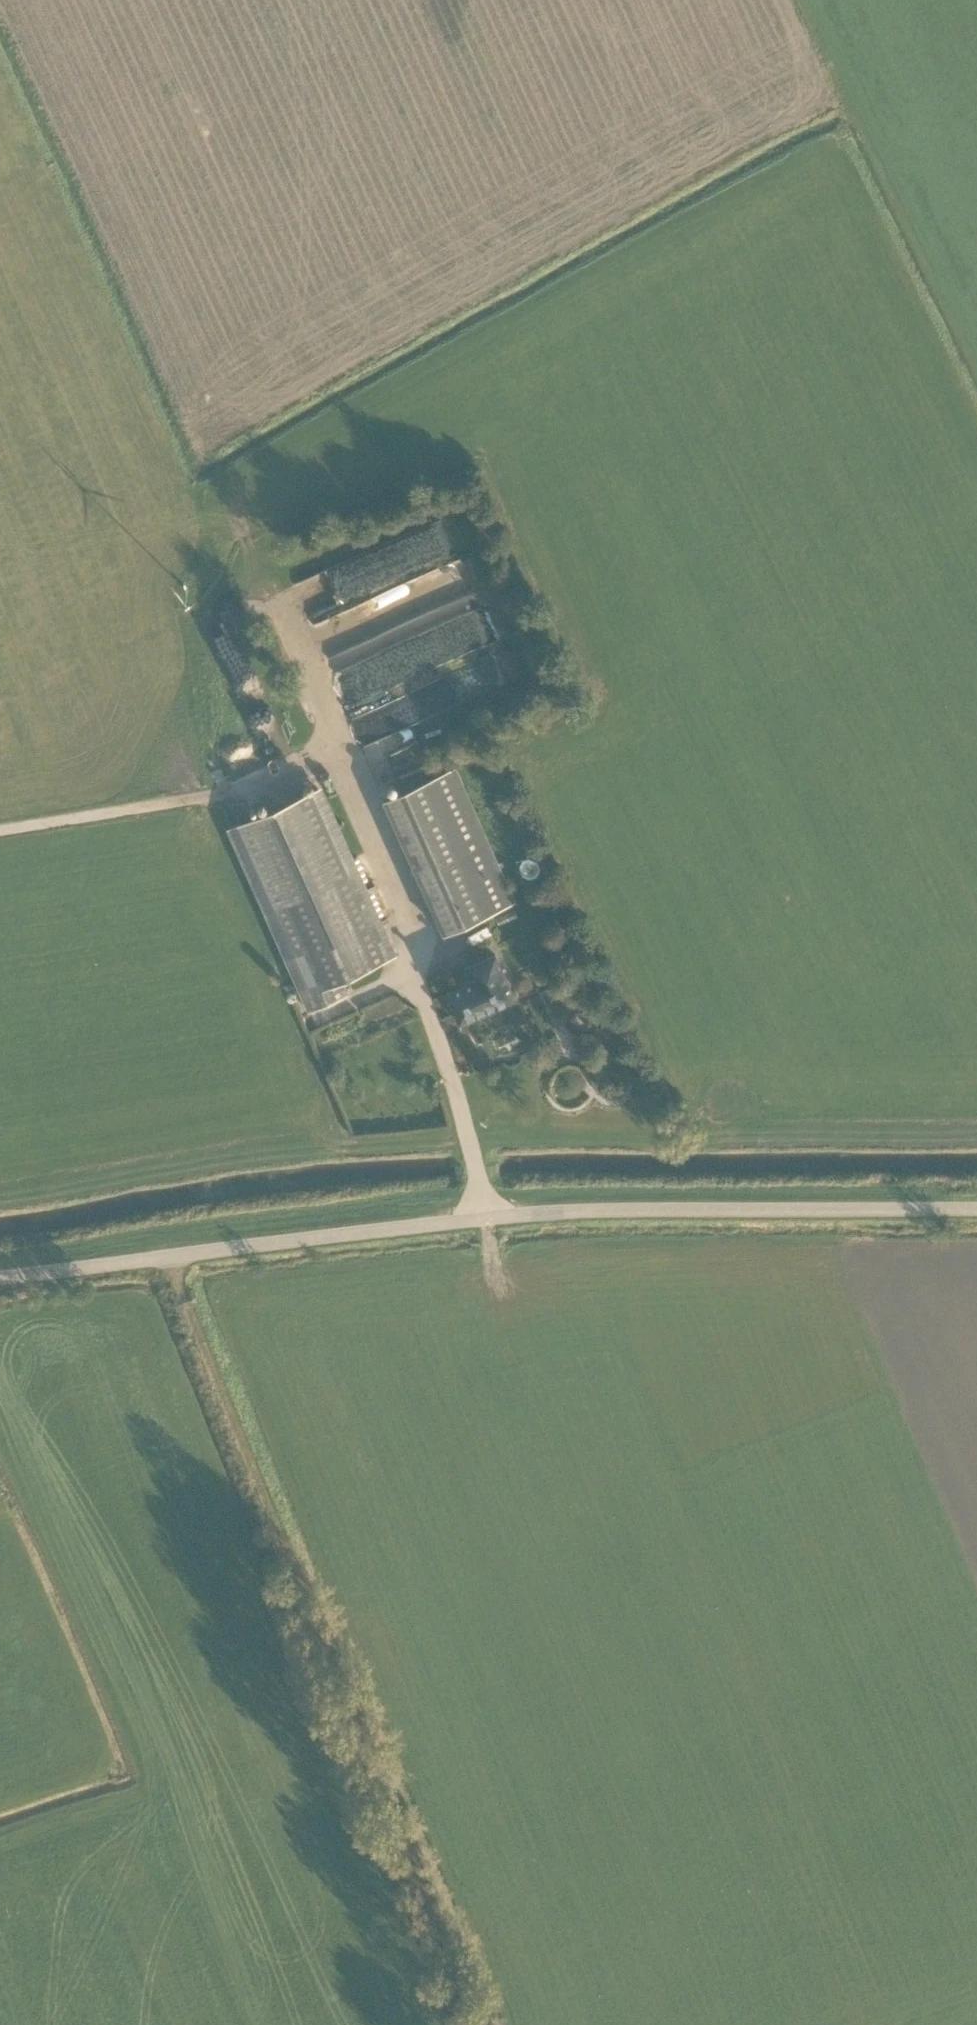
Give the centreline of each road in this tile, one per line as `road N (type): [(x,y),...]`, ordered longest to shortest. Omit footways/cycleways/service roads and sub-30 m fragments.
road 1 (unclassified): [(0,1275),(489,1216),(616,1209),(976,1210)]
road 2 (track): [(344,746),(225,792),(0,830)]

